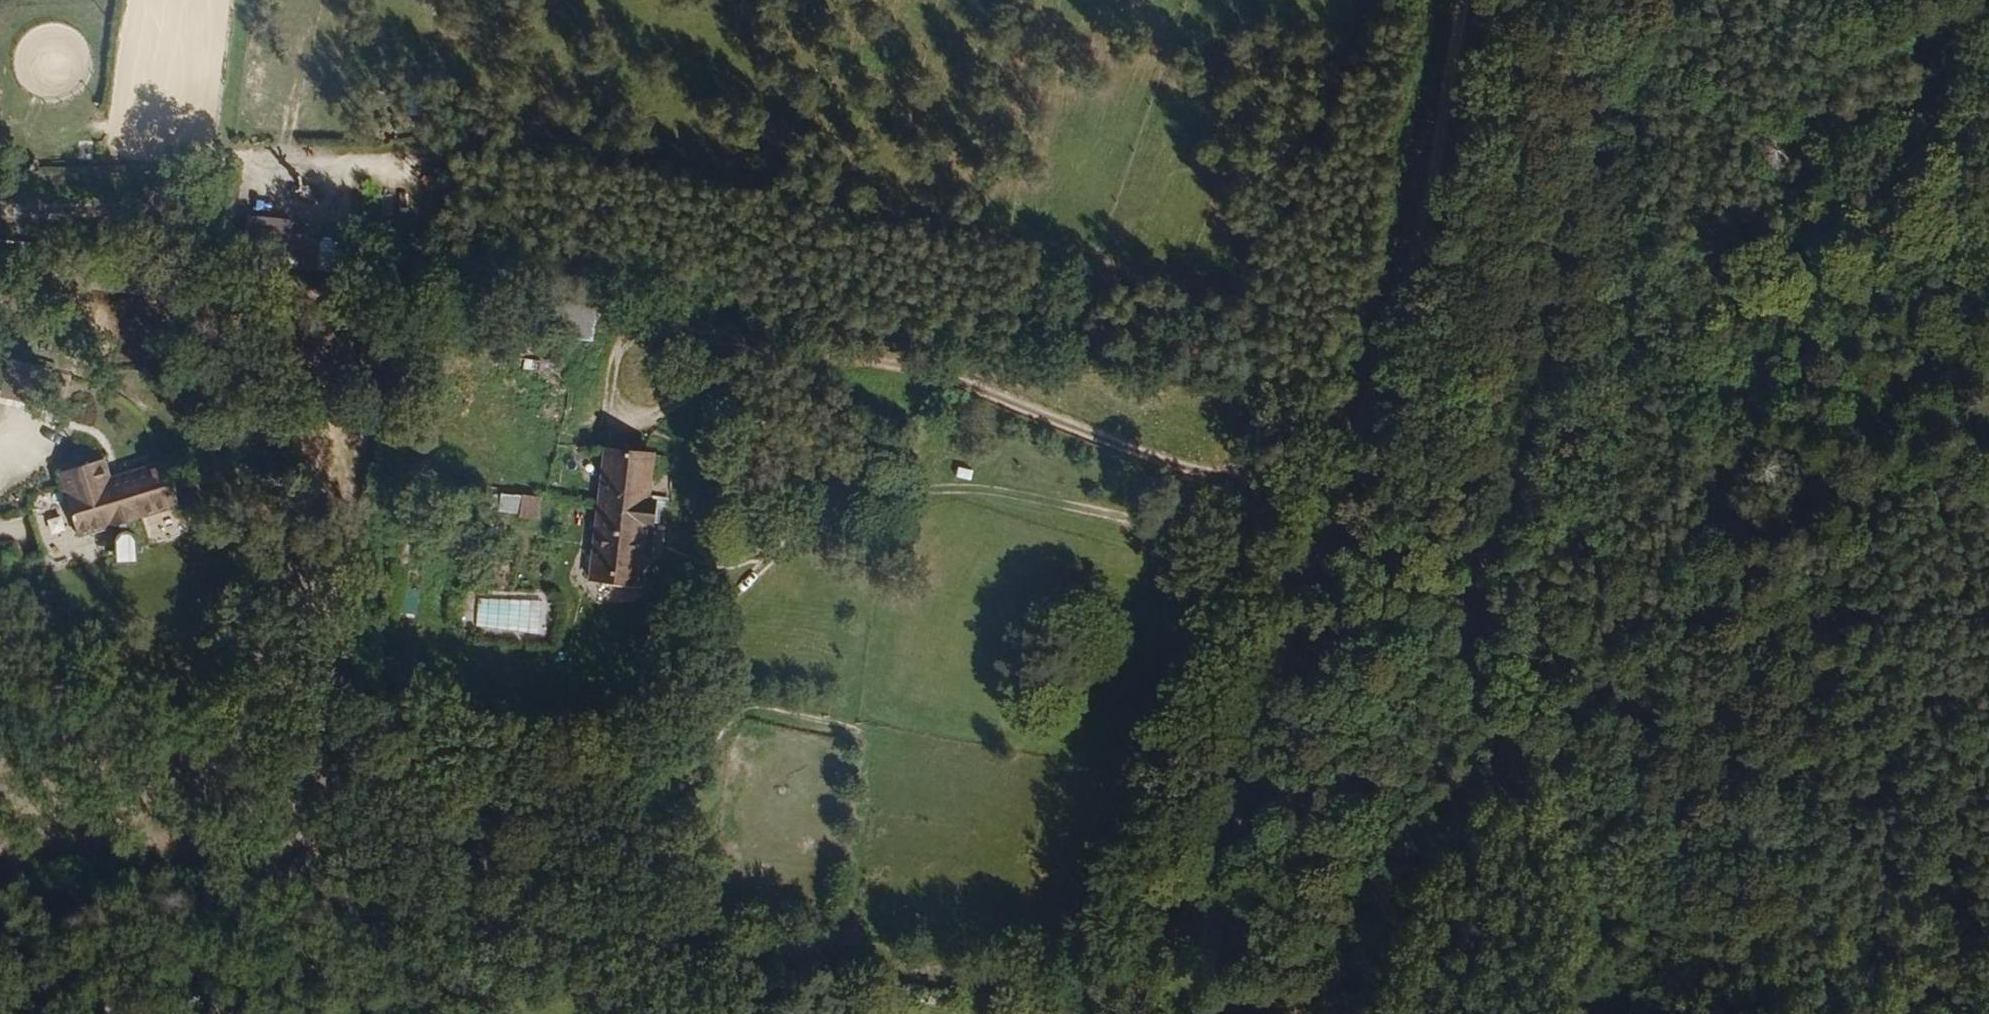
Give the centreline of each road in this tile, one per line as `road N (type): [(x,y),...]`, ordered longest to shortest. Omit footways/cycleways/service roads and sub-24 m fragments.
road 1 (track): [(1461,0),(1416,256),(1241,783),(1201,1013)]
road 2 (track): [(0,839),(116,1013)]

